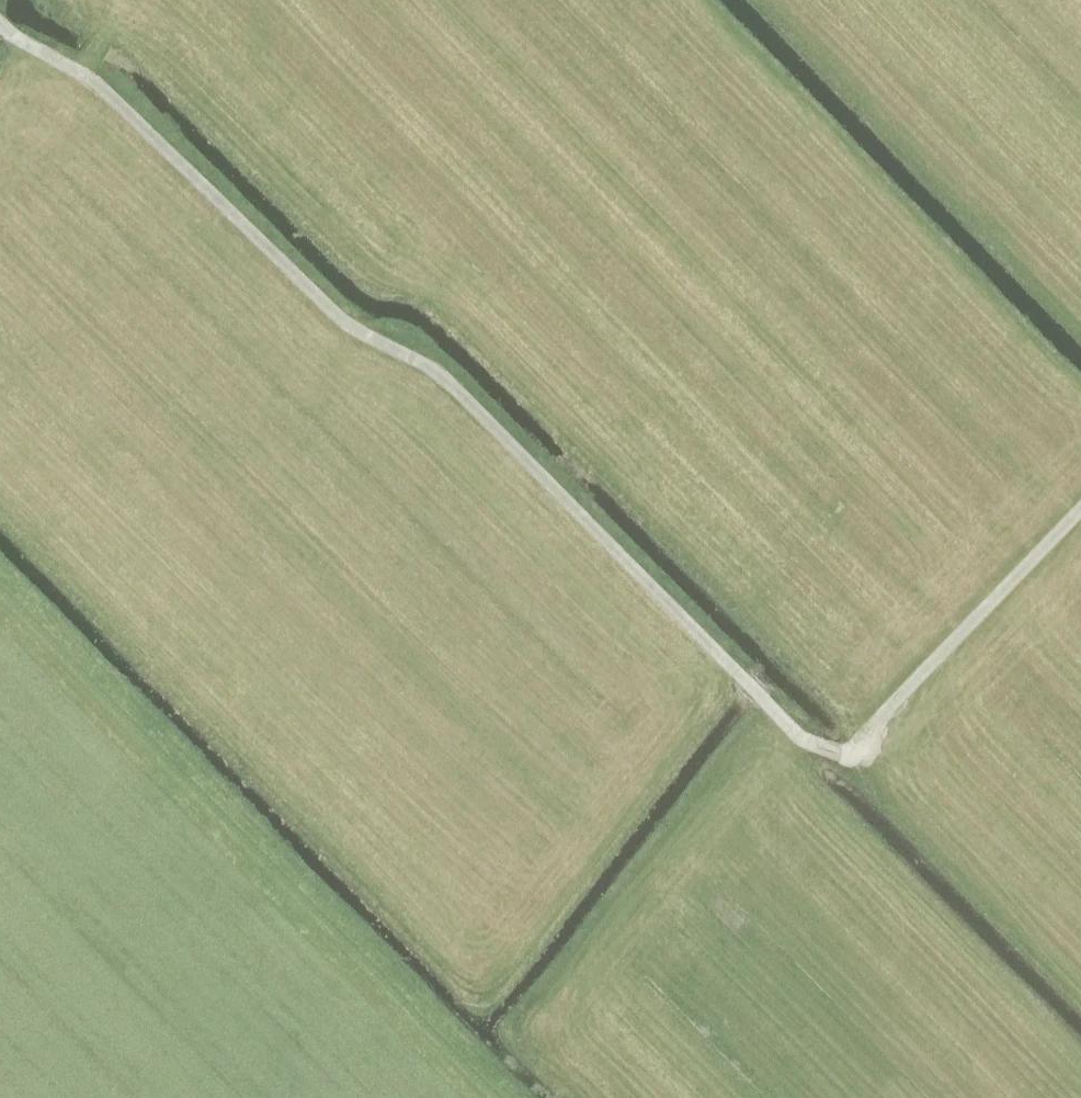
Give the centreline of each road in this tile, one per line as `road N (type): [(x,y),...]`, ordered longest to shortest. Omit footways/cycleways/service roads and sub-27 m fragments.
road 1 (track): [(0,23),(108,92),(348,324),(448,381),(800,737),(846,757),(859,752),(887,711),(1080,509)]

